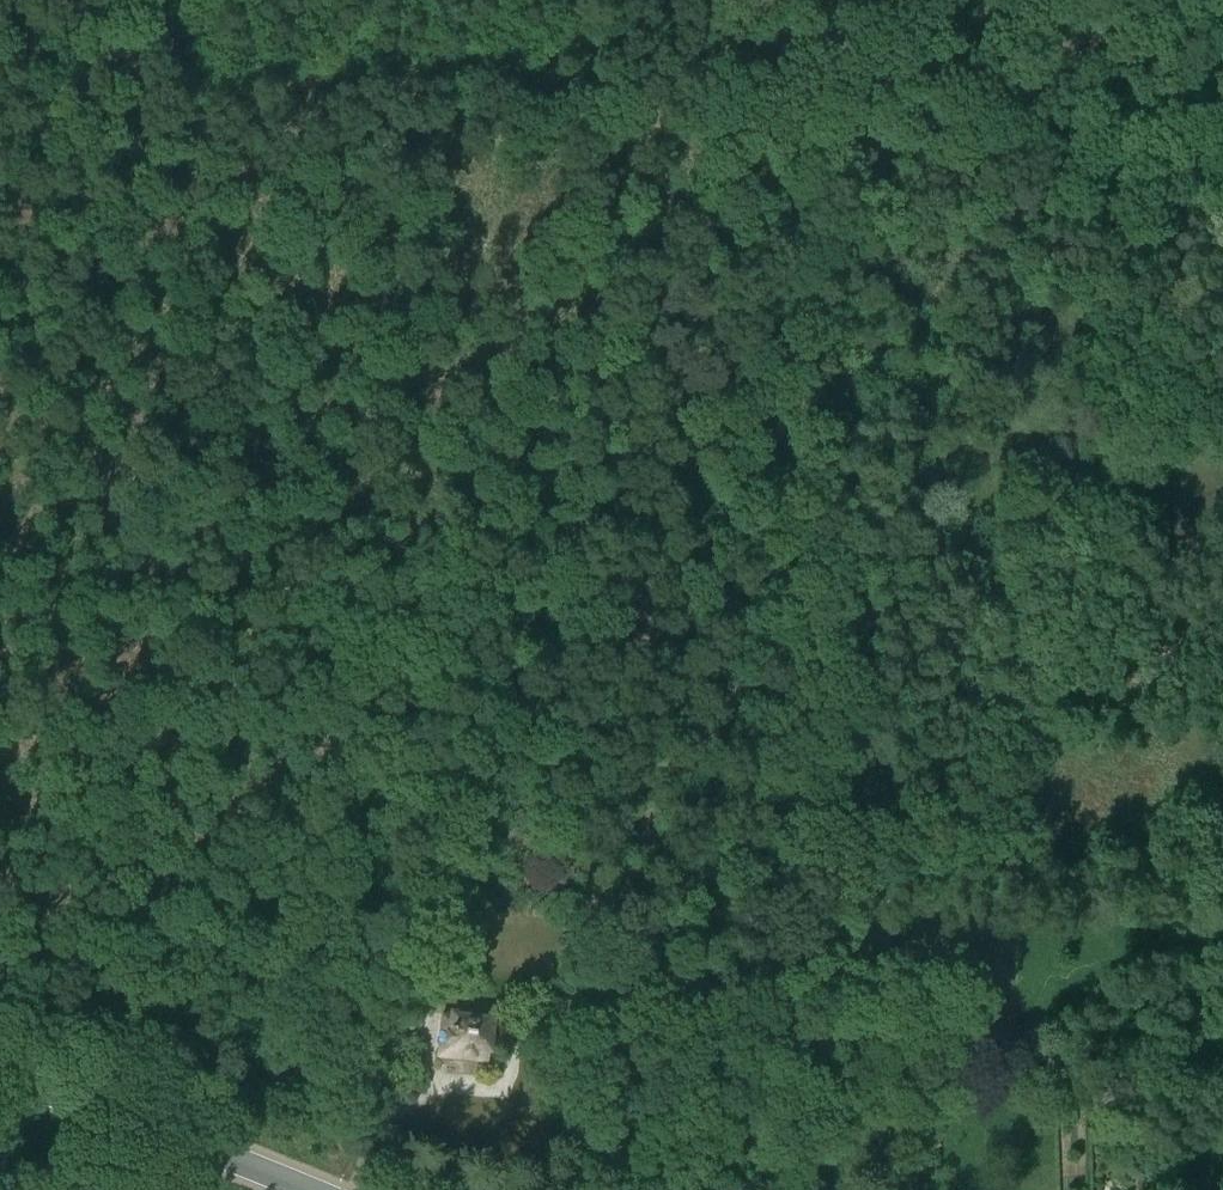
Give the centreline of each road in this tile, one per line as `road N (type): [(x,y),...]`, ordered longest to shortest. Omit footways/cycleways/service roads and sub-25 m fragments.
road 1 (tertiary): [(309,1189),(0,1077)]

